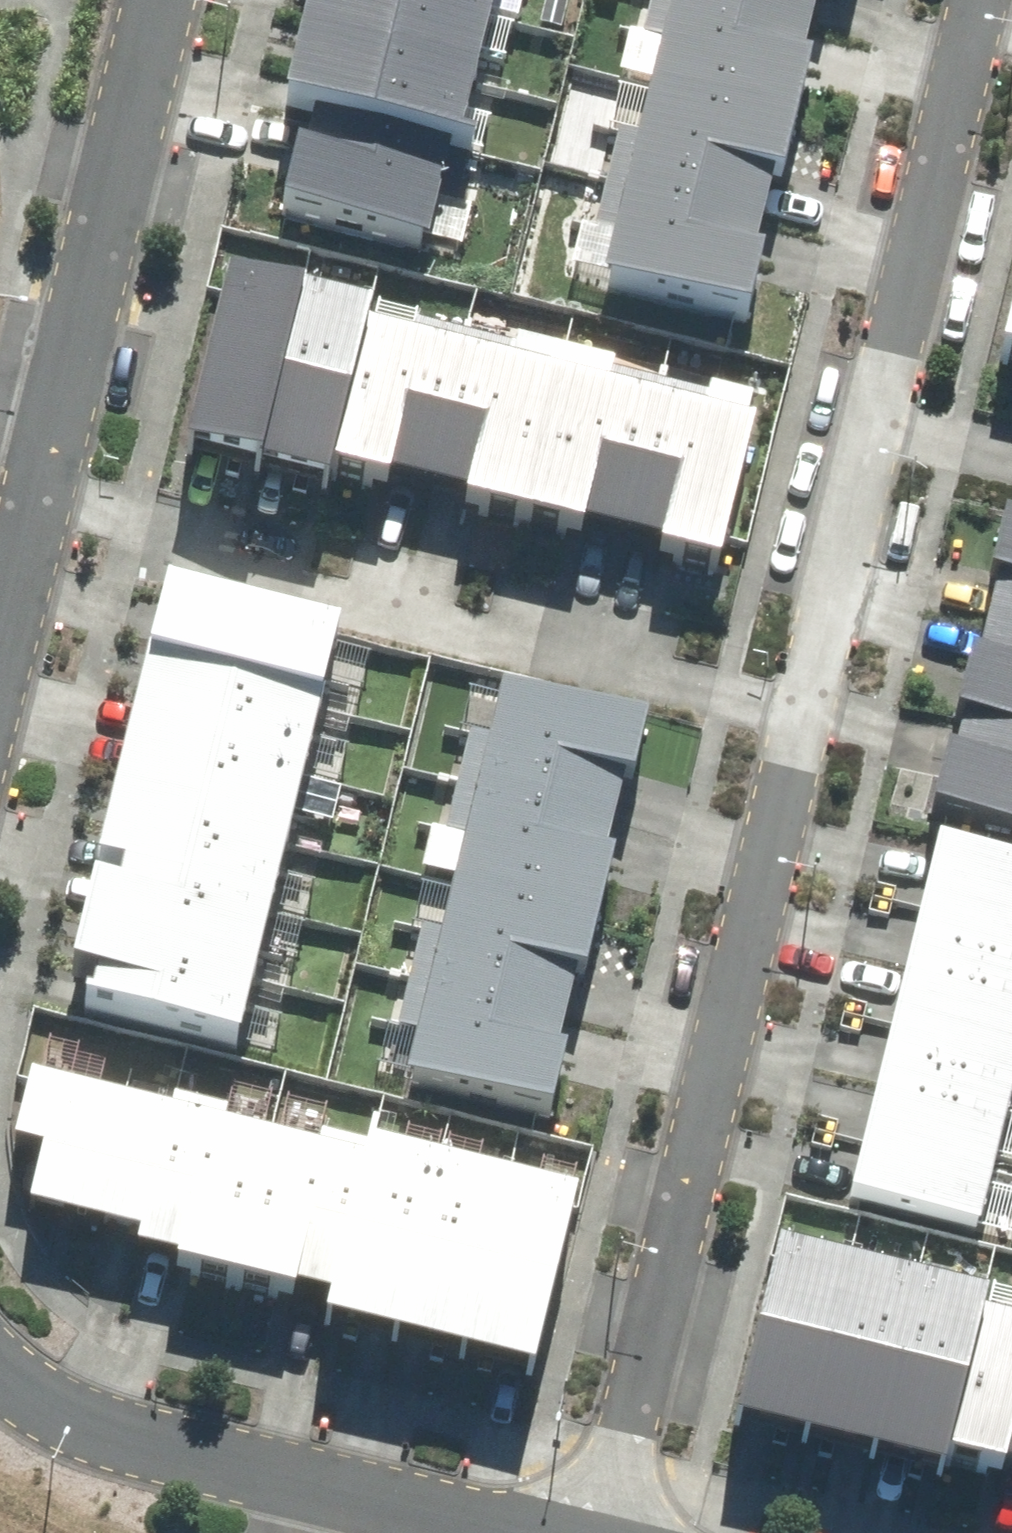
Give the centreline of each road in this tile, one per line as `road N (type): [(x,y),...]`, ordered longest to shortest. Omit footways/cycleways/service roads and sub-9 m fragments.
road 1 (residential): [(594,1532),(804,708)]
road 2 (residential): [(804,708),(38,512)]
road 3 (residential): [(38,512),(163,0)]
road 4 (residential): [(435,1532),(96,1425),(0,1372)]
road 5 (residential): [(882,422),(984,0)]
road 6 (residential): [(804,708),(882,422)]
road 7 (residential): [(0,654),(38,512)]
road 8 (residential): [(1011,457),(882,422)]

